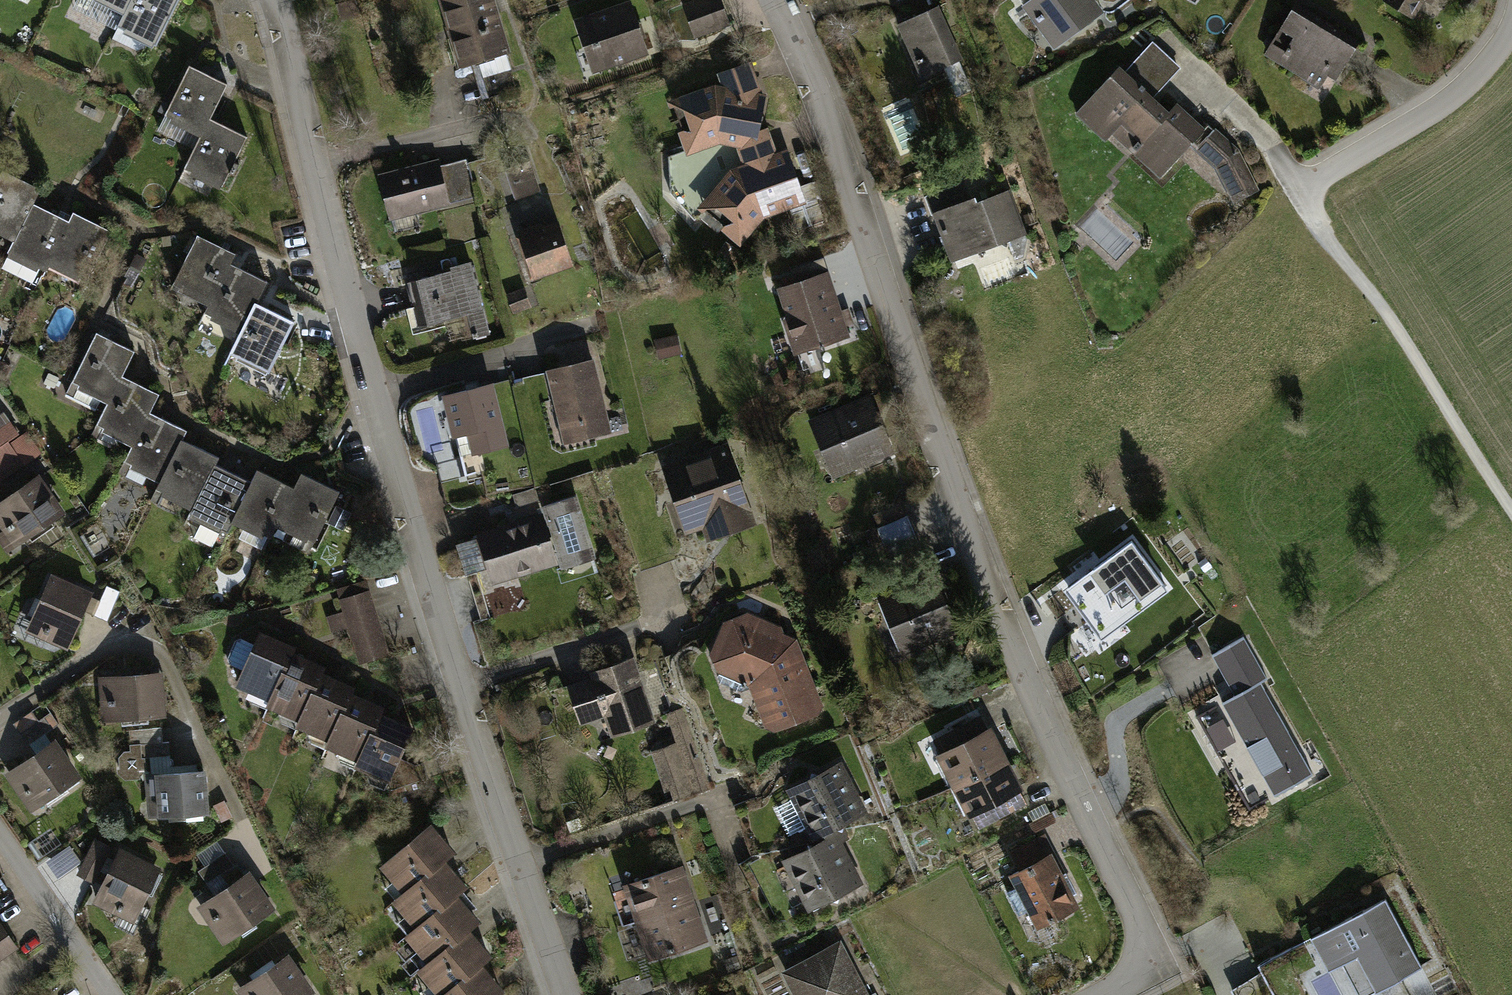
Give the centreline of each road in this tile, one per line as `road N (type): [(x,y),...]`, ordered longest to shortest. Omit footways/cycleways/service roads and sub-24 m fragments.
road 1 (residential): [(776,0),(831,131),(994,607),(1130,903),(1144,960),(1111,994)]
road 2 (residential): [(275,0),(373,391),(460,684),(568,994)]
road 3 (track): [(1511,505),(1291,184)]
road 4 (residential): [(1291,184),(1452,89),(1511,24)]
road 5 (residential): [(0,835),(112,994)]

